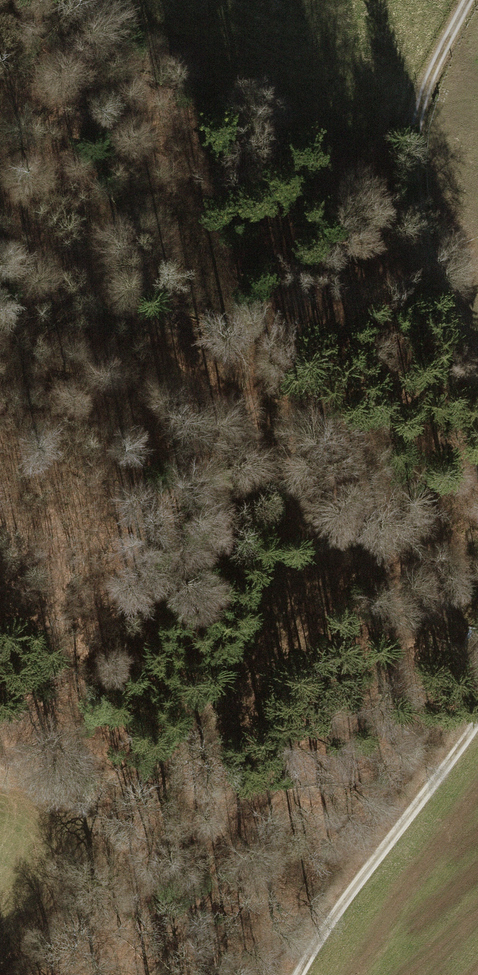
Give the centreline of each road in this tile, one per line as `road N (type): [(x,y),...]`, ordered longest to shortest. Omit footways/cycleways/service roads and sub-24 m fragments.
road 1 (track): [(134,796),(237,670),(309,565),(306,499),(266,425),(31,229),(0,194)]
road 2 (track): [(477,398),(410,177),(420,106),(467,0)]
road 3 (track): [(295,974),(477,715)]

